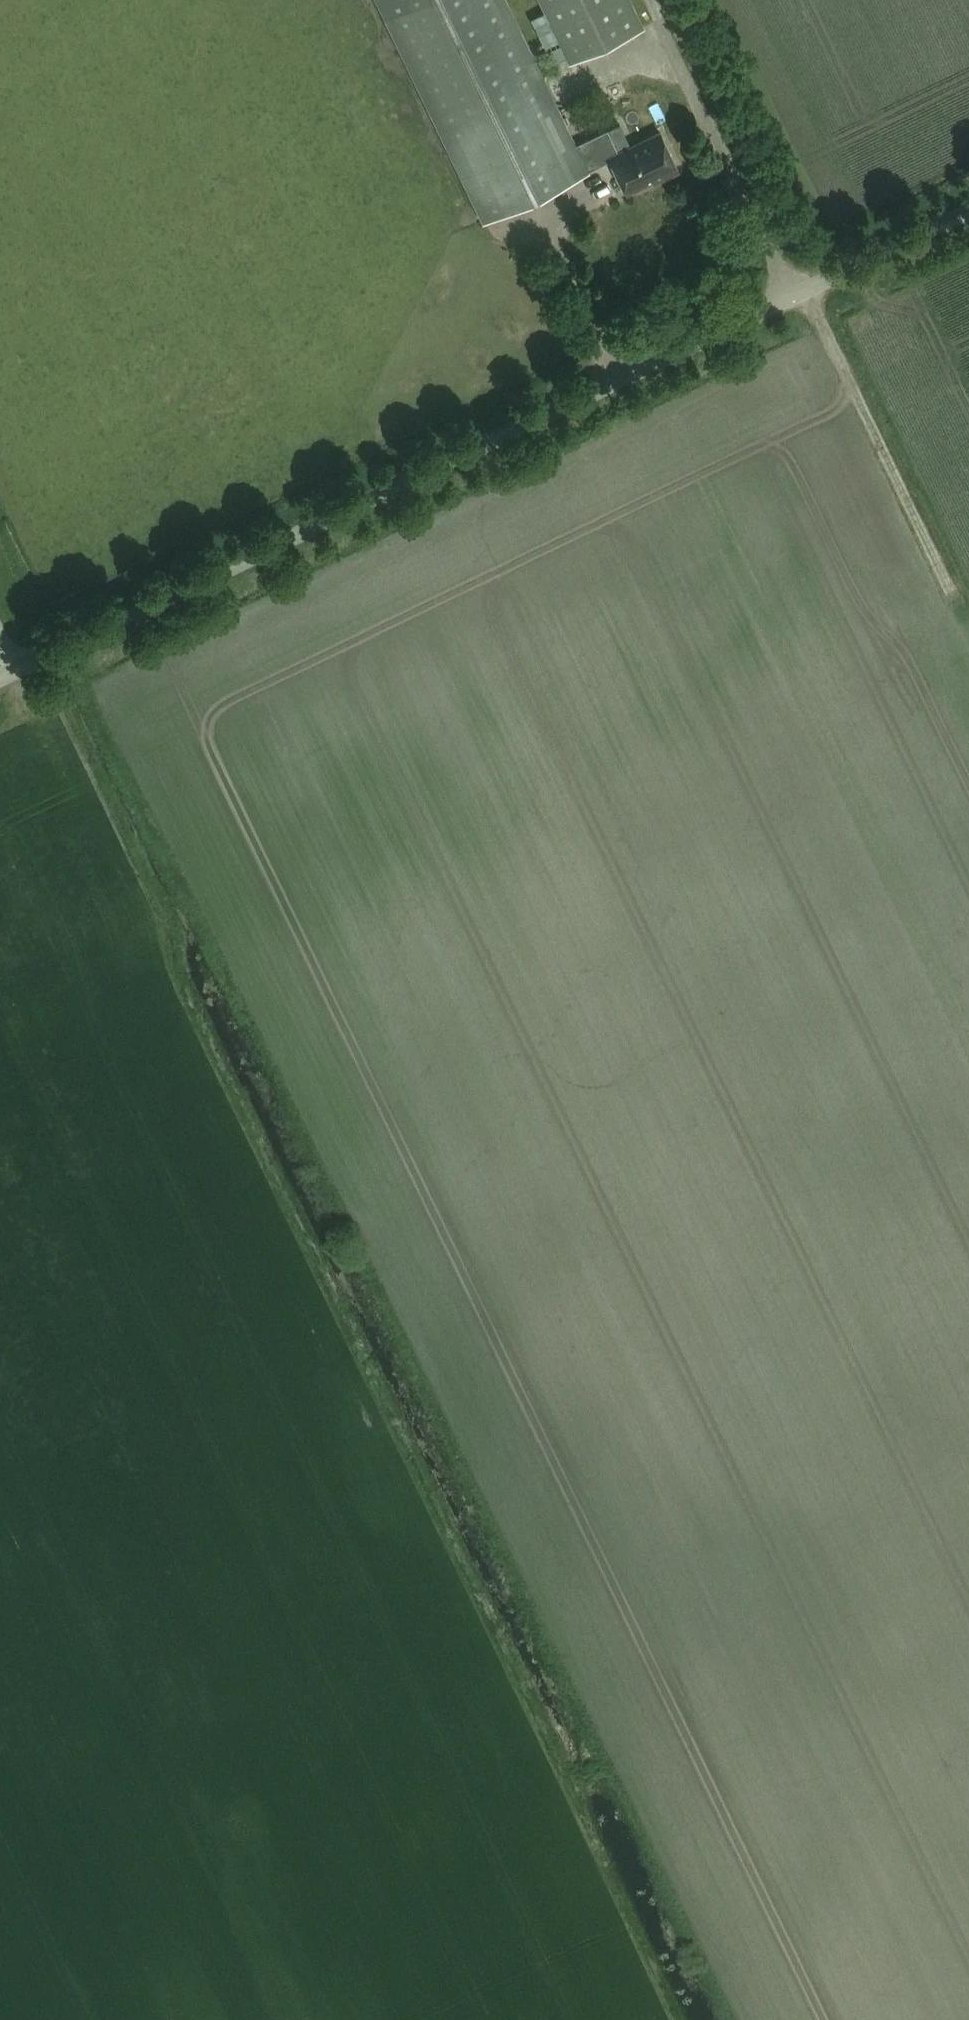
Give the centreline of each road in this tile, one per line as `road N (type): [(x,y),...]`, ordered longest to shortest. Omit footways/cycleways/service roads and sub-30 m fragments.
road 1 (unclassified): [(0,682),(968,213)]

